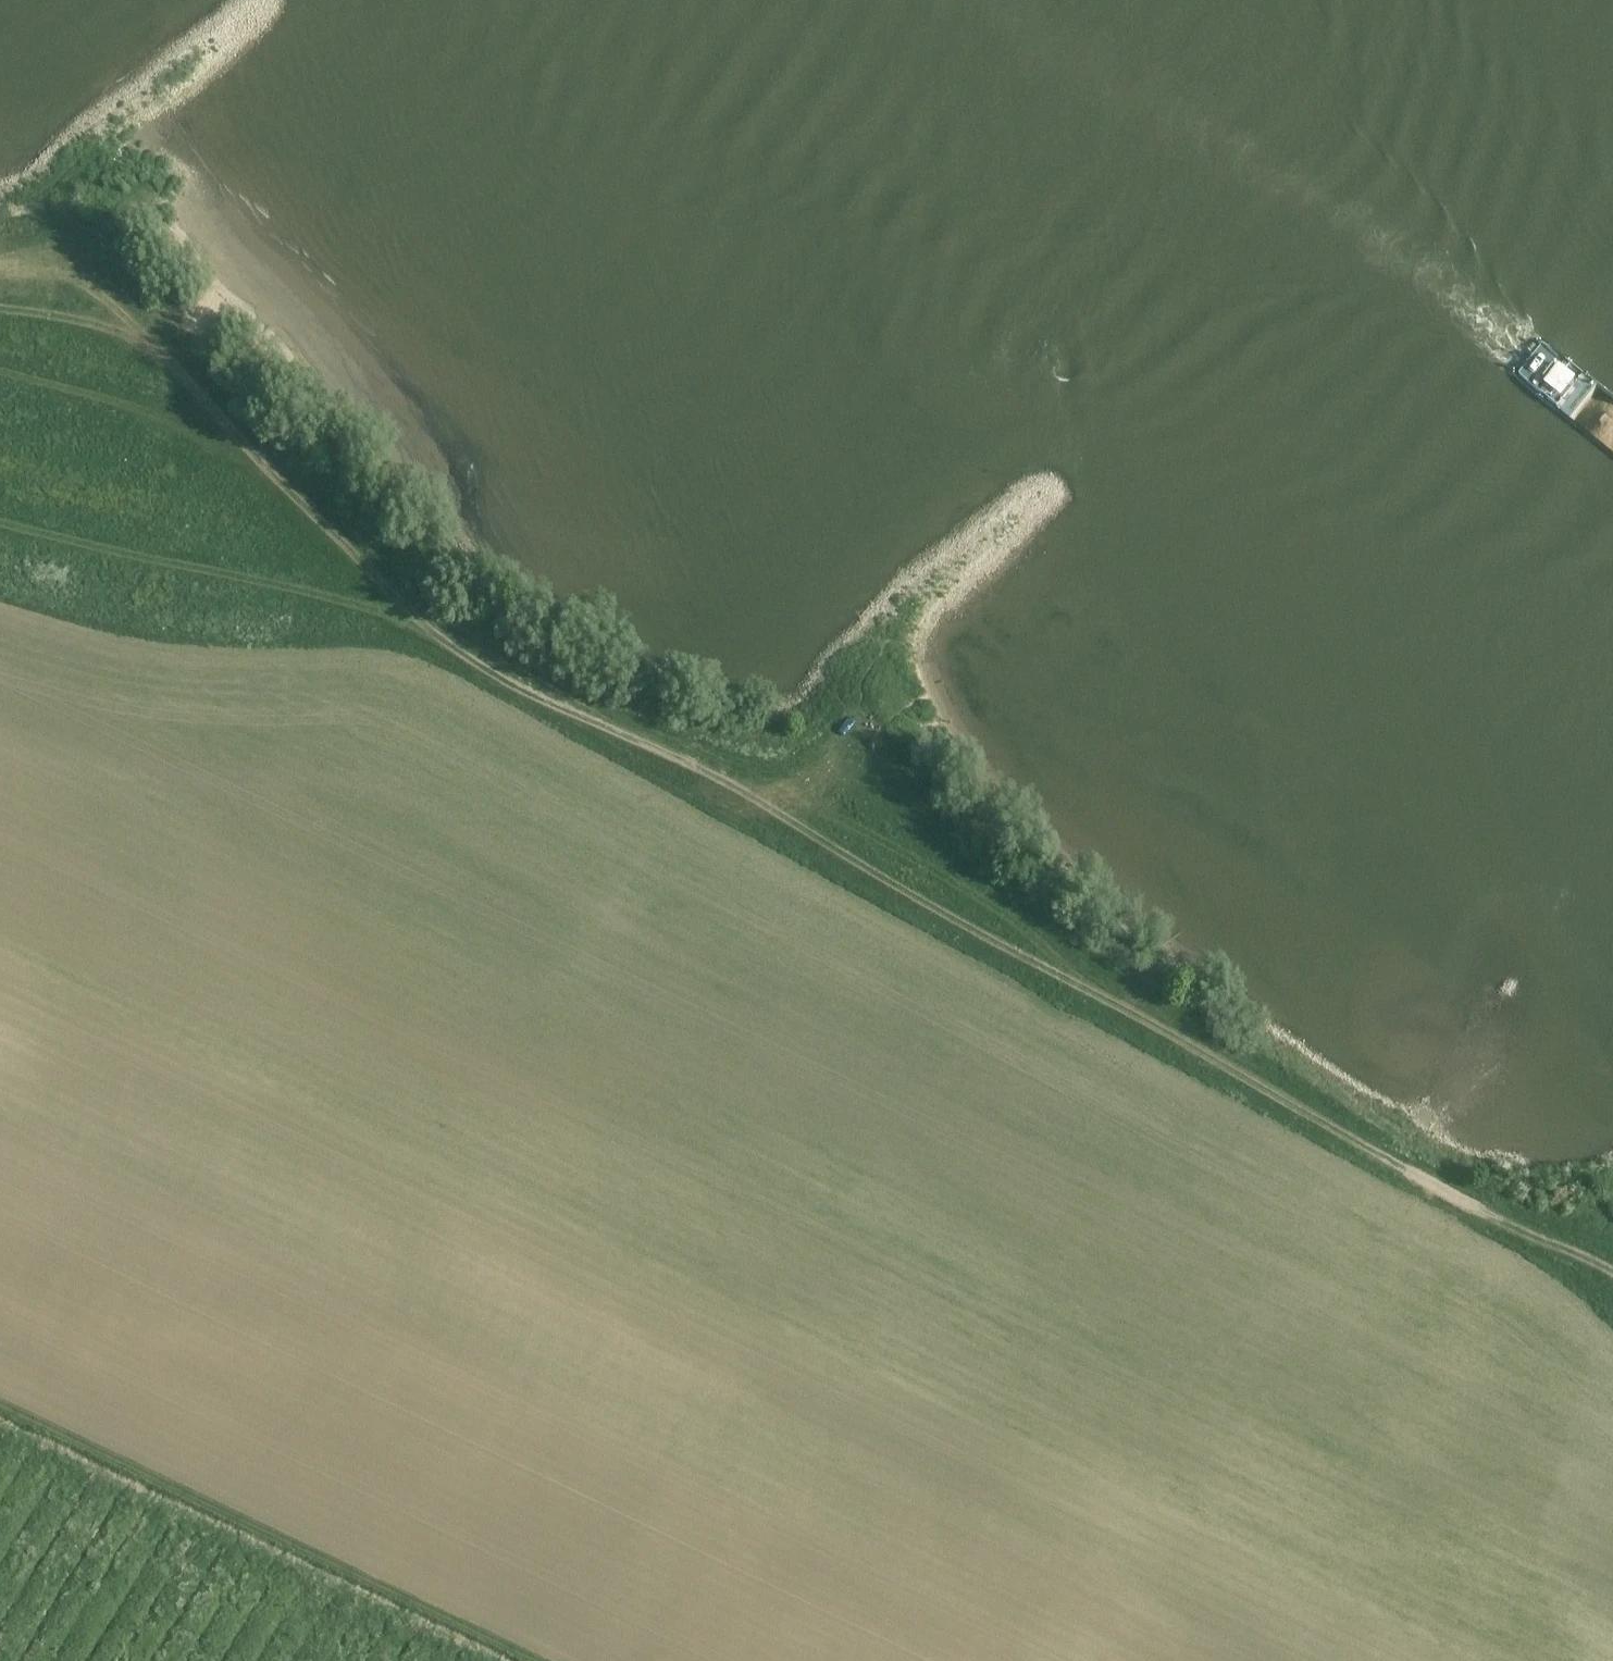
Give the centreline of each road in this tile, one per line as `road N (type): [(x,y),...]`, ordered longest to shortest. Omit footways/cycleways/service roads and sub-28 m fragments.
road 1 (track): [(1612,1269),(1593,1255),(1447,1208),(1333,1126),(896,858),(667,751),(434,628),(331,594),(0,521)]
road 2 (track): [(160,351),(0,309)]

